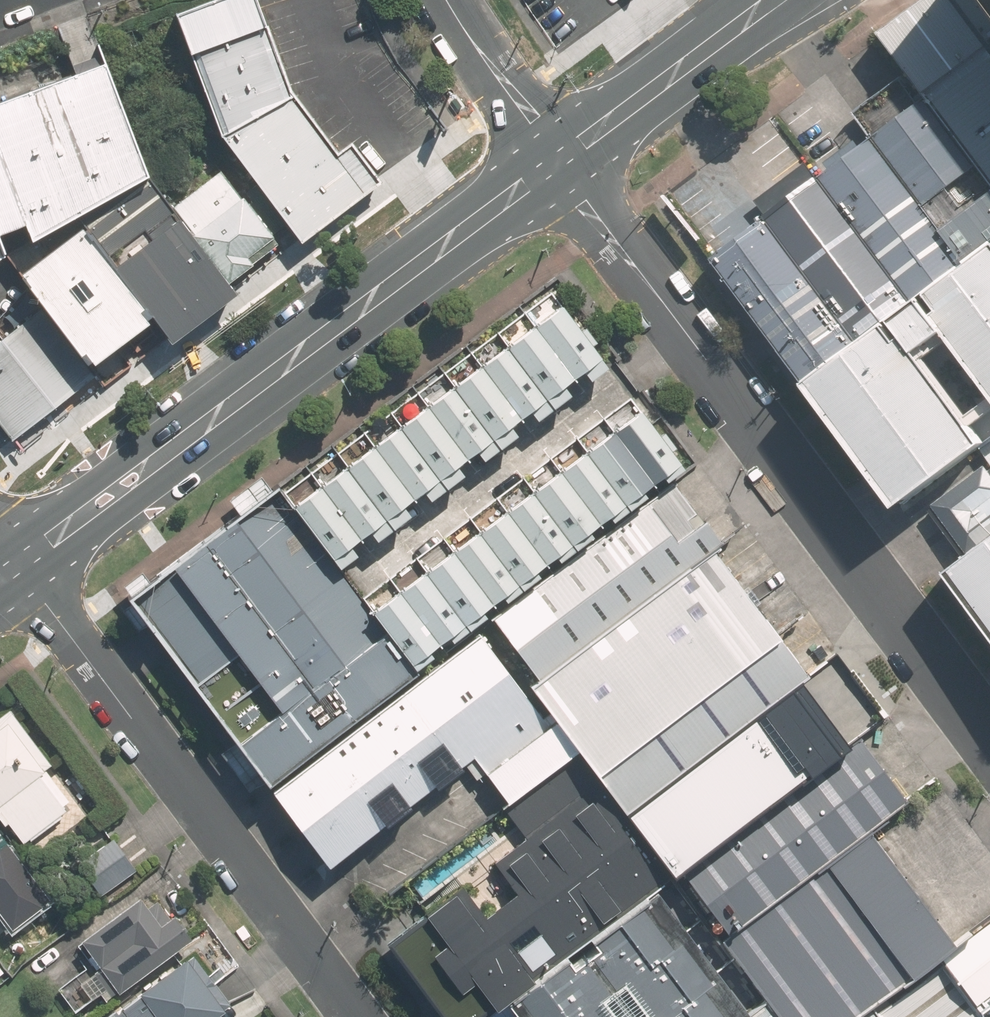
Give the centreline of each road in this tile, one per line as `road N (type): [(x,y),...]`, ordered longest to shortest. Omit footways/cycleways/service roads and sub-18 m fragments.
road 1 (residential): [(989,736),(559,160)]
road 2 (secondary): [(559,160),(17,565)]
road 3 (residential): [(359,1016),(17,565)]
road 4 (secondary): [(774,0),(559,160)]
road 5 (residential): [(559,160),(447,0)]

